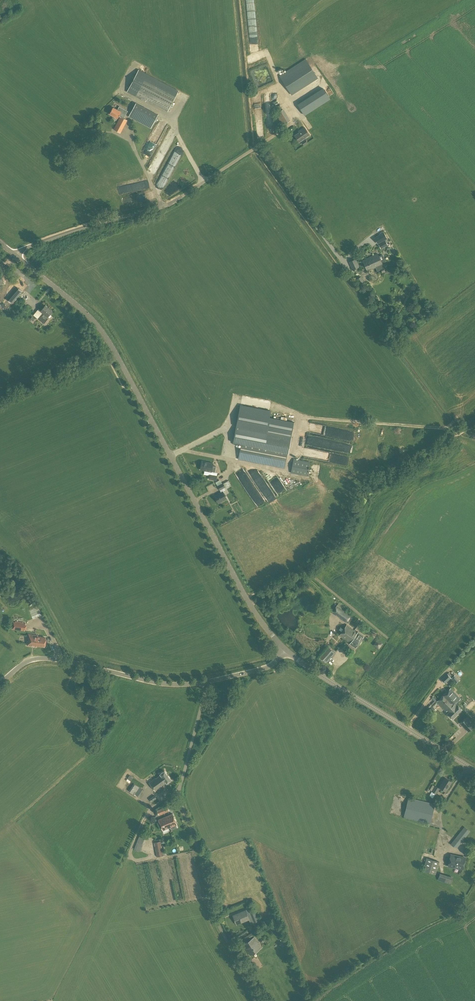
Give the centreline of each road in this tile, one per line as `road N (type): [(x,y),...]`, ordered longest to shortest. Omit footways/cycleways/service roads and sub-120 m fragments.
road 1 (tertiary): [(285,649),(251,605),(105,336),(16,256)]
road 2 (unclassified): [(340,261),(256,149),(163,208),(16,256)]
road 3 (tertiary): [(285,649),(474,770)]
road 4 (unclassified): [(0,684),(21,666),(54,660),(153,683),(205,681)]
road 5 (track): [(181,775),(215,916),(233,951)]

